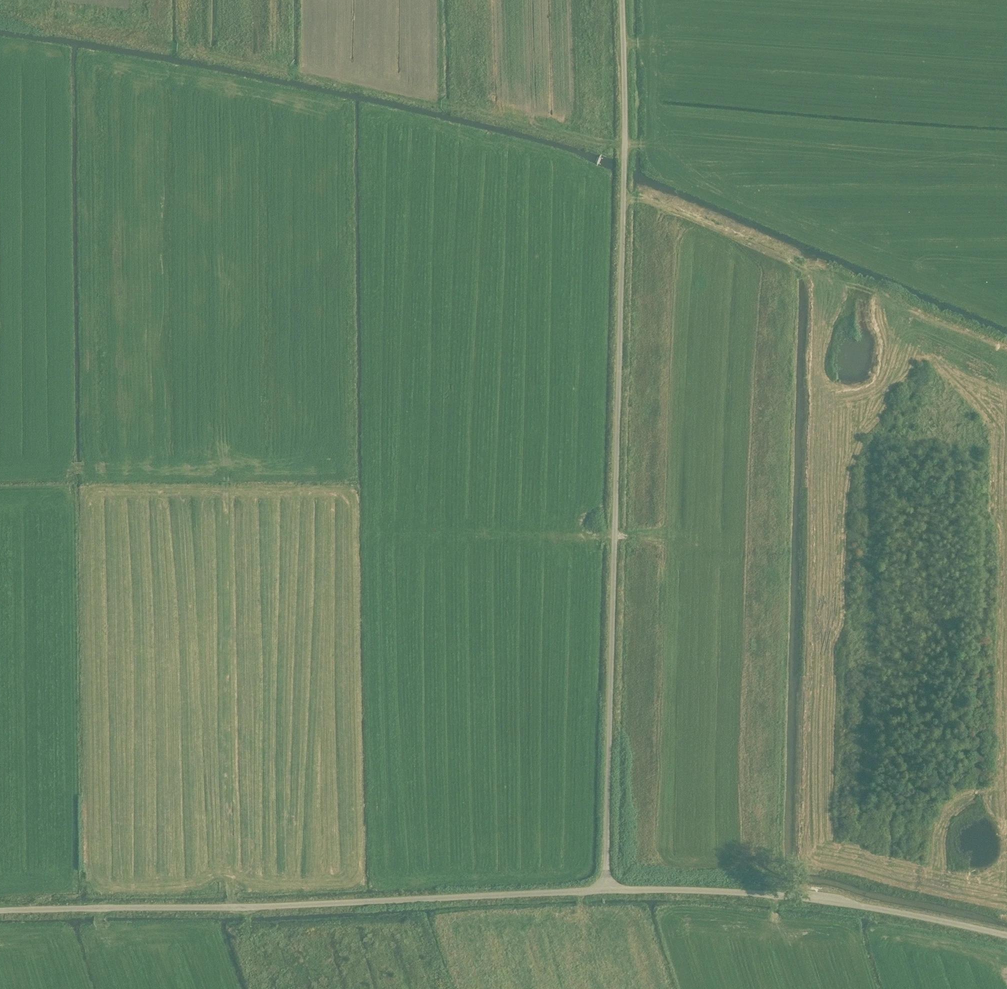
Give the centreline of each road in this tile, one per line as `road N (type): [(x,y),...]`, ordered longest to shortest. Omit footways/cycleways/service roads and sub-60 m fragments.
road 1 (unclassified): [(604,888),(631,94),(627,0)]
road 2 (unclassified): [(0,914),(604,888)]
road 3 (unclassified): [(604,888),(627,902),(862,920),(1006,946)]

